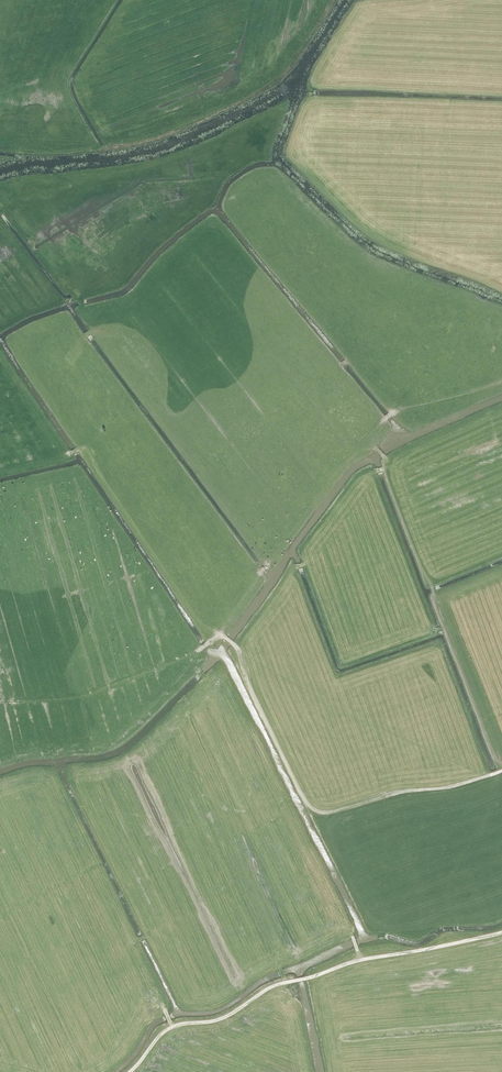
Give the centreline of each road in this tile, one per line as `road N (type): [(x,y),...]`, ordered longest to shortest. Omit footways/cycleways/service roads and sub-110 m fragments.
road 1 (track): [(130,1071),(165,1031),(220,1019),(275,985),(501,932)]

